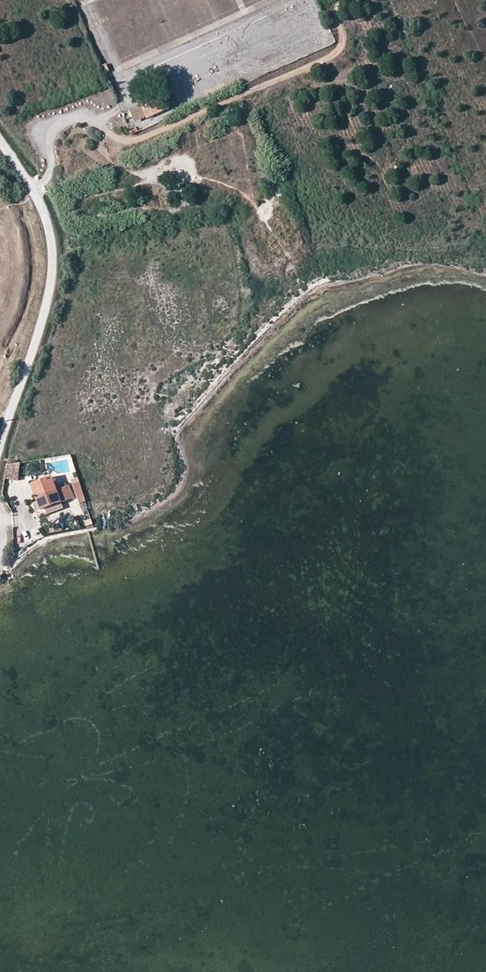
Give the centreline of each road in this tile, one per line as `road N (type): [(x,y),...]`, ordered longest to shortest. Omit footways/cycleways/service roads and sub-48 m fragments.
road 1 (track): [(339,0),(343,45),(332,53),(134,141),(90,119),(71,119),(53,131),(50,170),(30,188)]
road 2 (unclassified): [(0,447),(52,272),(43,211),(0,139)]

